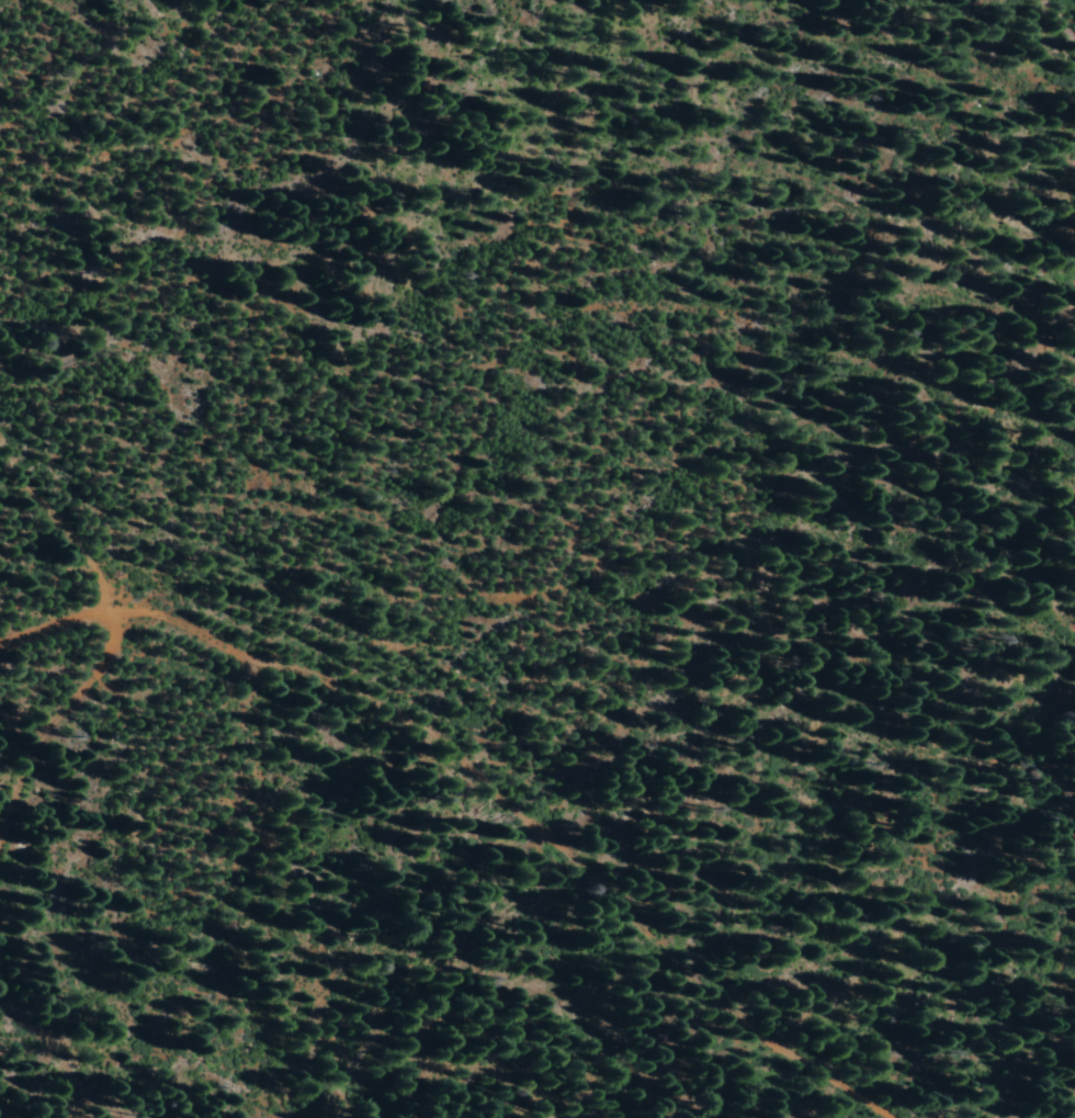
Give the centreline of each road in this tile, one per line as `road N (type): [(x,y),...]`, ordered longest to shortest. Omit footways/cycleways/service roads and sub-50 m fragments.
road 1 (track): [(886,1117),(615,921),(494,780),(297,669),(102,645),(0,659)]
road 2 (track): [(0,393),(102,546),(102,645)]

